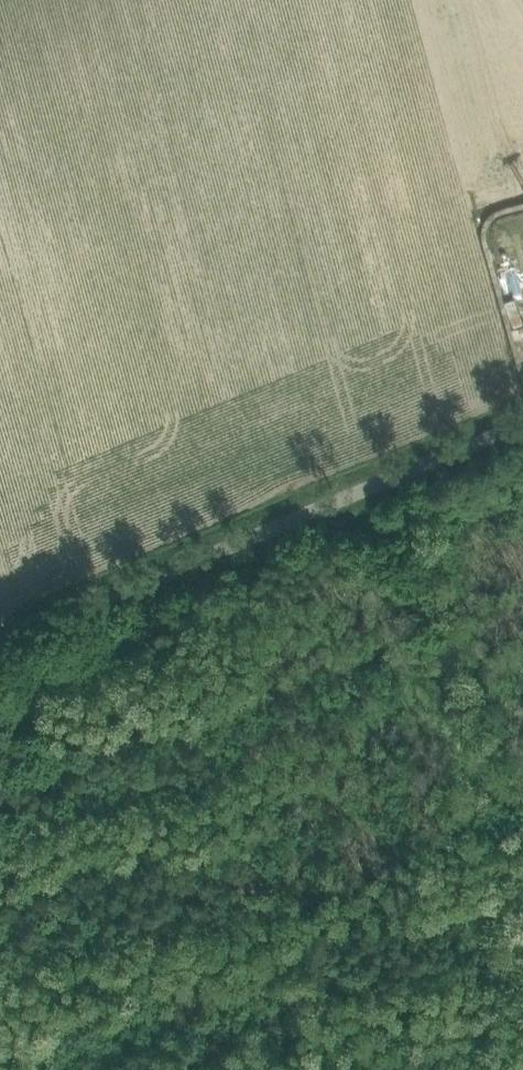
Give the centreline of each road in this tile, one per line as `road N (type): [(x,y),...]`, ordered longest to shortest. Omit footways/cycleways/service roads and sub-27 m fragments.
road 1 (unclassified): [(0,633),(522,413)]

